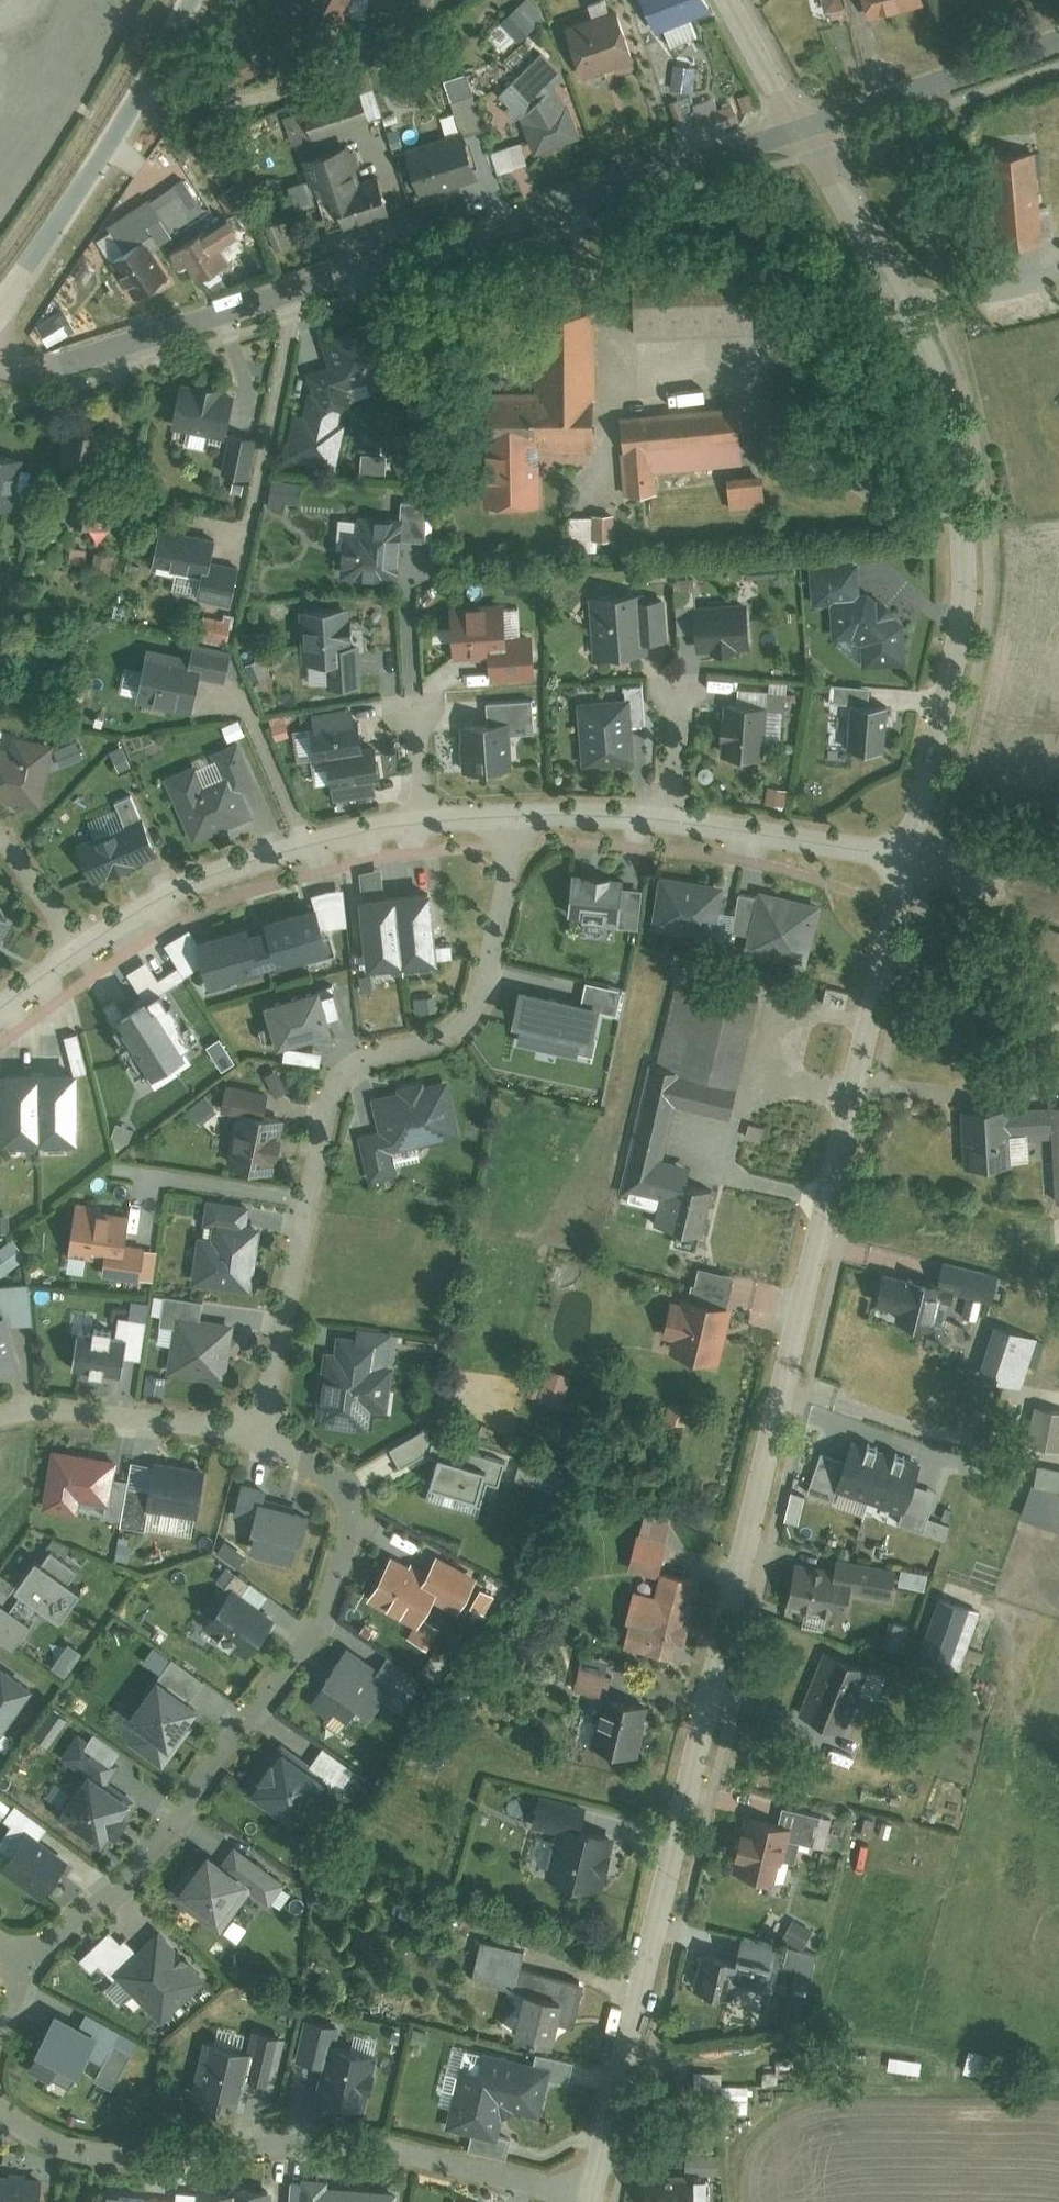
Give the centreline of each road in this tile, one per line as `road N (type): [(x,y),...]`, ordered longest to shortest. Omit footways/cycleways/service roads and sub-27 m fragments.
road 1 (residential): [(908,861),(809,1322),(593,2200)]
road 2 (residential): [(811,126),(391,268),(132,346),(31,368),(0,360)]
road 3 (residential): [(811,126),(899,249),(947,363),(960,443),(966,540),(960,636),(908,861)]
road 4 (residential): [(512,818),(485,994),(440,1039),(343,1070),(329,1097),(281,1336),(254,1430)]
road 5 (residential): [(254,1430),(349,1498),(339,1582),(190,1802),(115,1885),(25,1958)]
road 6 (residential): [(0,2115),(59,2149),(149,2163),(258,2152),(384,2157),(593,2200)]
road 7 (residential): [(421,827),(217,874),(81,950)]
road 8 (residential): [(189,0),(97,167),(0,302)]
road 9 (residential): [(1058,44),(811,126)]
road 10 (residential): [(254,1430),(54,1409),(0,1418)]
road 11 (residential): [(908,861),(674,820)]
road 12 (residential): [(674,820),(512,818)]
road 13 (residential): [(738,0),(811,126)]
road 14 (residential): [(81,950),(0,840)]
road 15 (residential): [(674,820),(680,697)]

